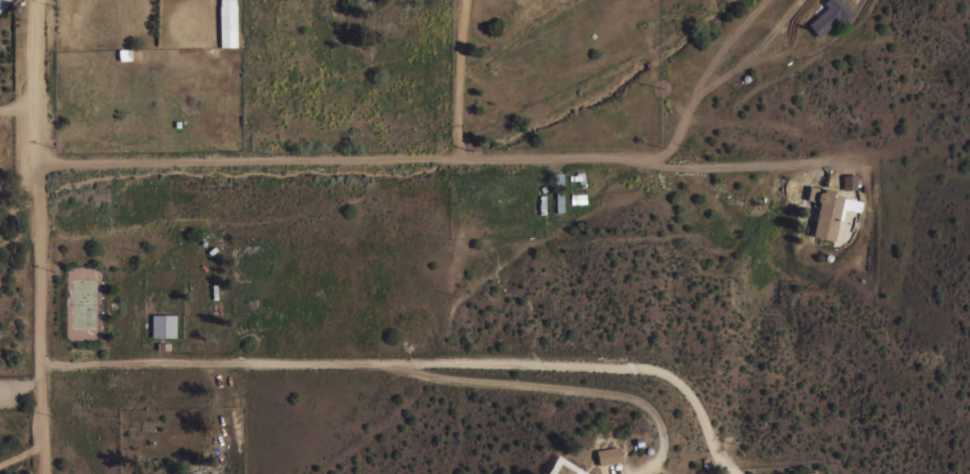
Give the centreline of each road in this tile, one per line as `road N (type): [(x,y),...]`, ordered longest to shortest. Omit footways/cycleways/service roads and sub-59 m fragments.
road 1 (residential): [(34,167),(658,160),(684,130),(690,76),(763,0)]
road 2 (residential): [(43,360),(387,359)]
road 3 (residential): [(34,167),(44,473)]
road 4 (residential): [(34,0),(34,167)]

